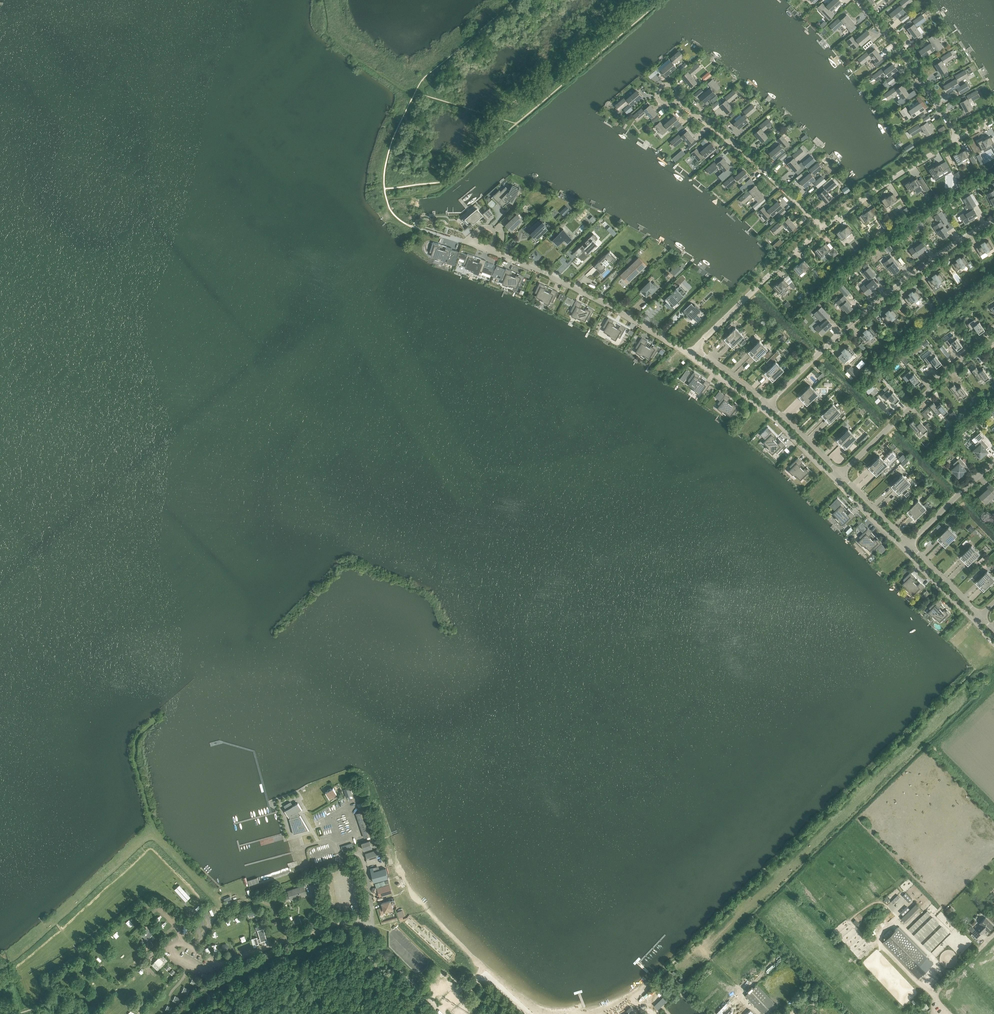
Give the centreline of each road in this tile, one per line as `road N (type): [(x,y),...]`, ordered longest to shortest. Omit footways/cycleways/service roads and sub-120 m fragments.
road 1 (residential): [(769,403),(871,307),(993,221)]
road 2 (residential): [(690,354),(490,252)]
road 3 (residential): [(841,474),(993,342)]
road 4 (residential): [(823,228),(675,102)]
road 5 (residential): [(695,349),(823,228)]
road 6 (residential): [(958,139),(855,0)]
road 7 (residential): [(823,228),(958,139)]

